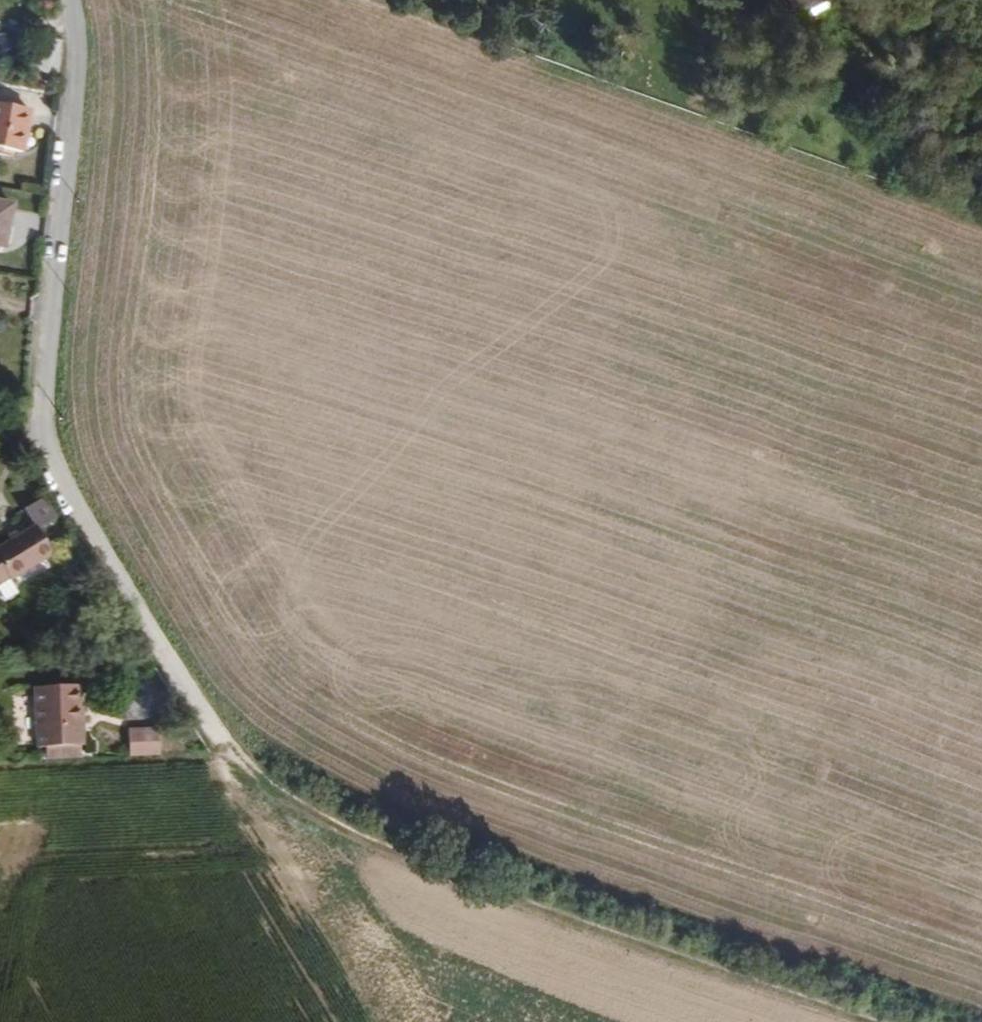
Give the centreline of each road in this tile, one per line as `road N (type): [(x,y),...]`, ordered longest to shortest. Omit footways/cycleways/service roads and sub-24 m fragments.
road 1 (residential): [(70,0),(75,73),(43,408),(49,452),(215,731)]
road 2 (track): [(215,731),(322,822),(861,1021)]

